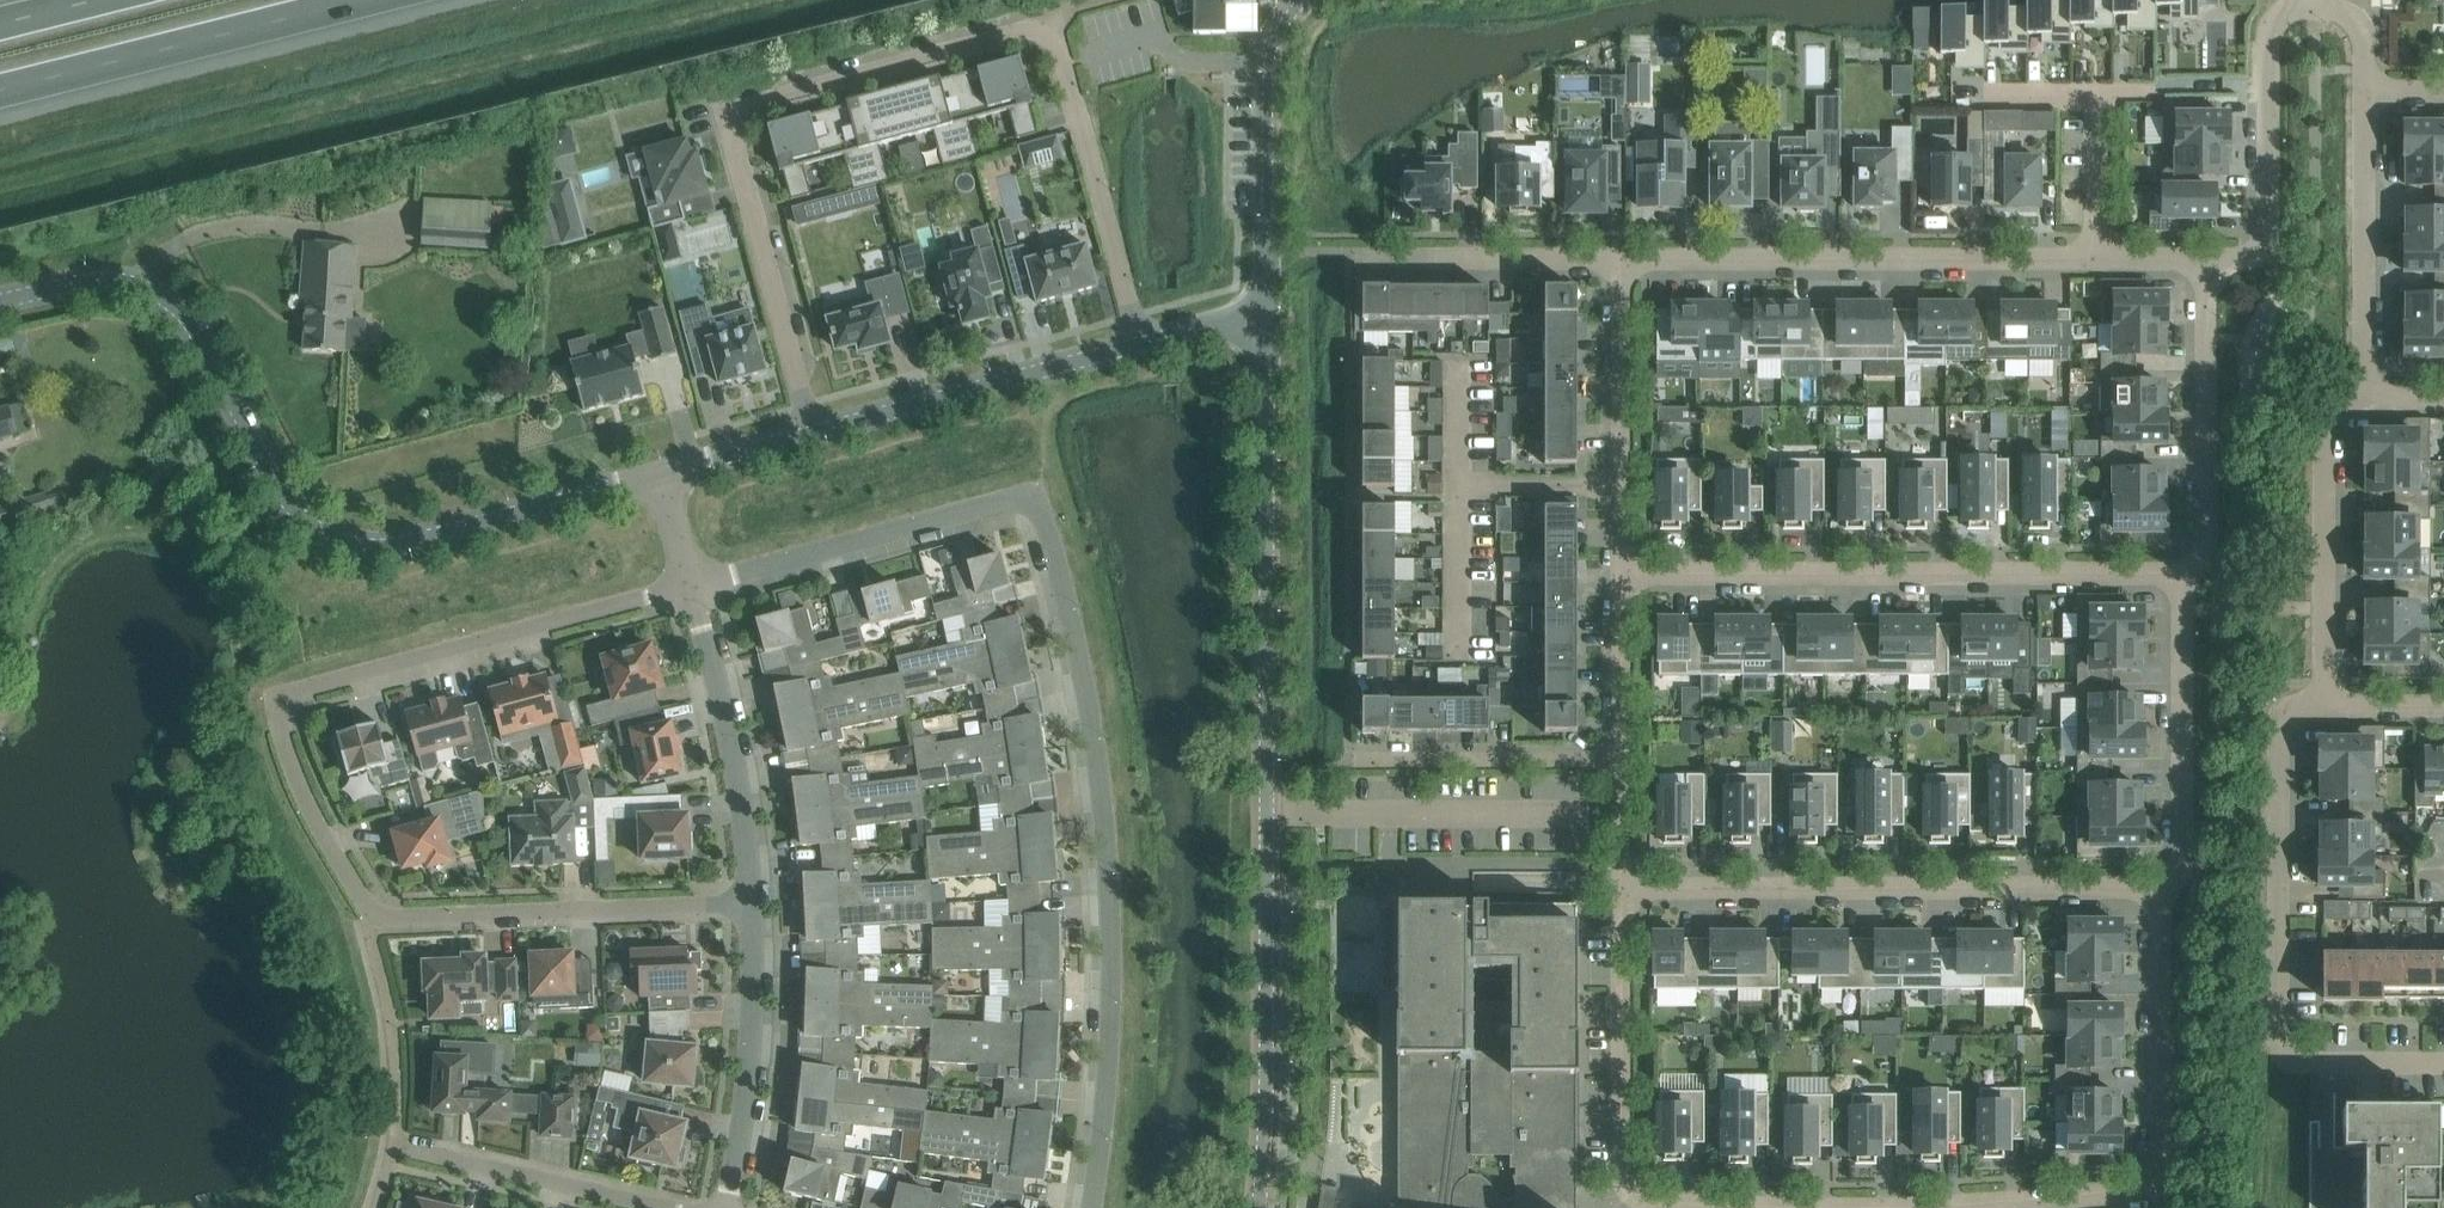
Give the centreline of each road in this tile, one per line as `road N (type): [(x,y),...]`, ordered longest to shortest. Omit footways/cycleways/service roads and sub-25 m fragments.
road 1 (residential): [(1092,1207),(1111,974),(1103,746),(1043,551),(1007,493),(692,584)]
road 2 (residential): [(692,584),(294,690),(281,719),(323,843),(373,921),(756,909)]
road 3 (tertiary): [(1267,323),(1260,1207)]
road 4 (tertiary): [(0,311),(94,289),(150,300),(197,347),(286,512),(326,549),(377,553),(662,474)]
road 5 (residential): [(1050,15),(729,107),(812,433)]
road 6 (residential): [(2196,574),(1622,576)]
road 7 (residential): [(2331,703),(2286,707),(2287,1061),(2443,1064)]
road 8 (residential): [(1624,888),(2159,895)]
road 9 (residential): [(1621,261),(2098,256)]
road 10 (residential): [(1624,888),(1625,1201),(1697,1207)]
road 11 (motorway): [(0,89),(355,0)]
road 12 (residential): [(2093,1207),(2148,1205),(2161,1025),(2159,895)]
road 13 (residential): [(1142,346),(1050,15)]
road 14 (residential): [(2211,254),(2272,254),(2267,43),(2282,9),(2313,0)]
road 15 (tertiary): [(812,433),(1142,346)]
road 16 (tertiary): [(1311,0),(1281,32),(1265,97),(1267,323)]
road 17 (residential): [(2368,395),(2335,405),(2331,703)]
road 18 (residential): [(756,909),(734,754),(692,584)]
road 19 (residential): [(2159,895),(2183,851),(2196,574)]
road 20 (residential): [(2196,574),(2211,254)]
road 21 (residential): [(1621,261),(1622,576)]
road 22 (residential): [(2367,95),(2368,395)]
road 23 (residential): [(729,1207),(756,909)]
road 24 (residential): [(678,1207),(403,1138)]
road 25 (residential): [(1347,760),(1623,761)]
road 26 (residential): [(1622,576),(1623,761)]
road 27 (residential): [(1438,256),(1621,261)]
road 28 (tertiary): [(662,474),(812,433)]
road 29 (residential): [(2098,256),(2099,113)]
road 30 (tertiary): [(1142,346),(1223,323),(1267,323)]
road 31 (residential): [(1623,761),(1624,888)]
road 32 (residential): [(2313,0),(2354,24),(2367,44),(2367,95)]

